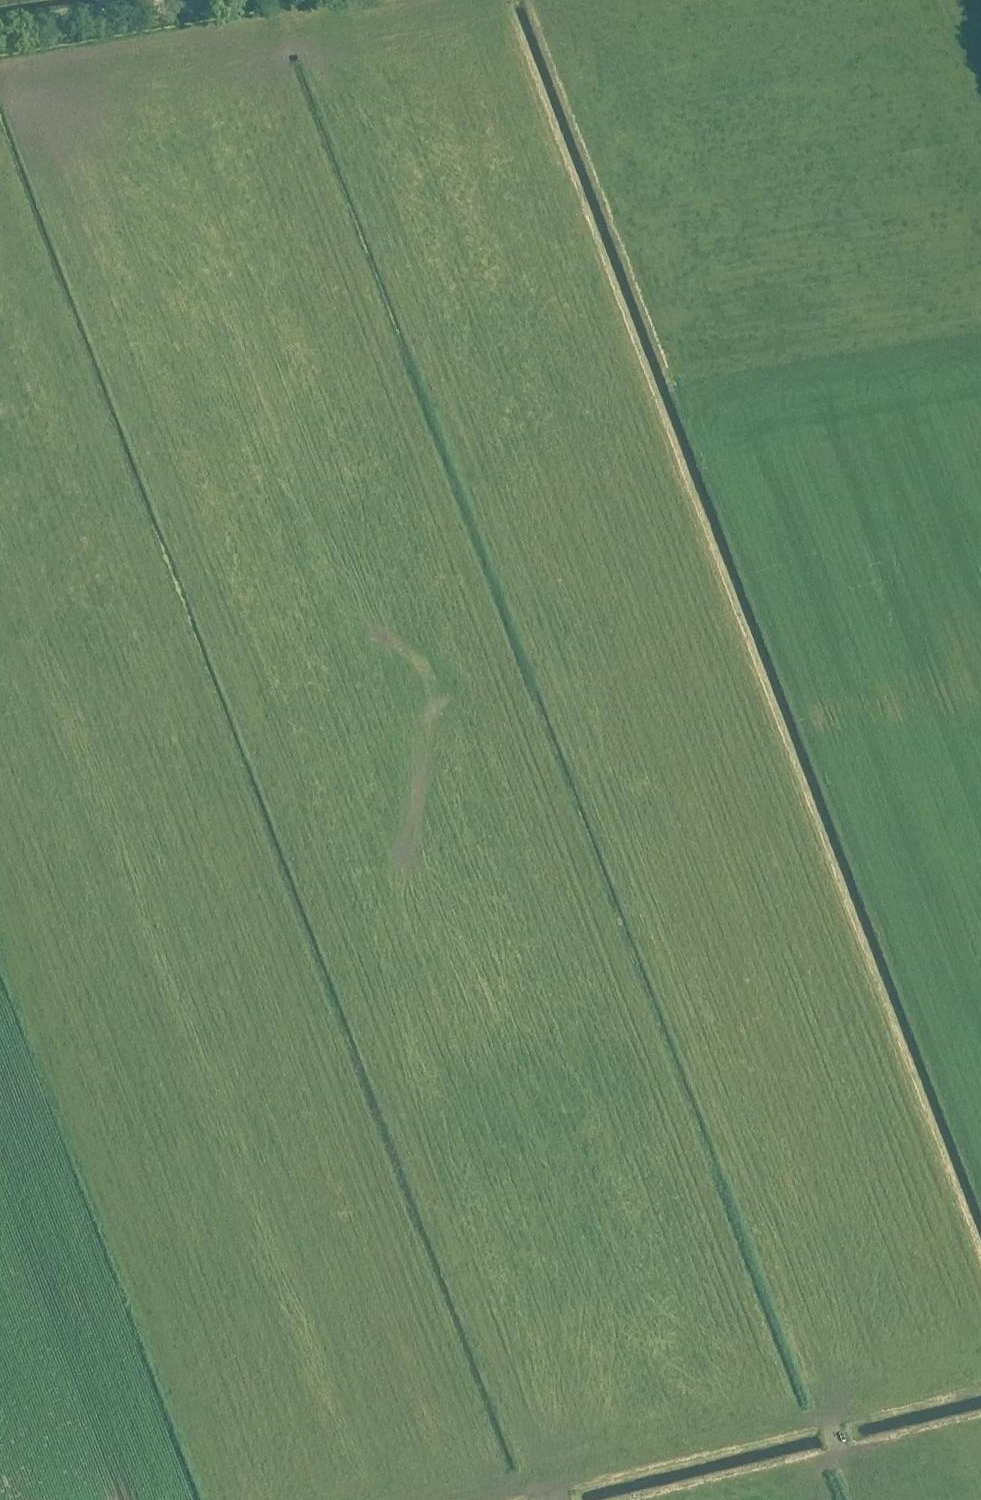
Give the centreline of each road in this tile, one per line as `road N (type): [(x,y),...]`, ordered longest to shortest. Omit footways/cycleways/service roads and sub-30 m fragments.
road 1 (track): [(0,32),(191,0)]

